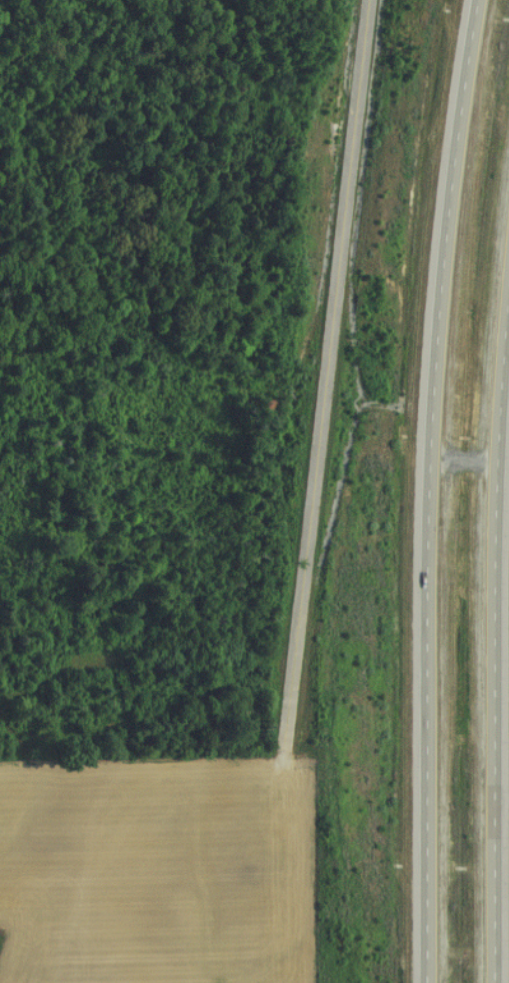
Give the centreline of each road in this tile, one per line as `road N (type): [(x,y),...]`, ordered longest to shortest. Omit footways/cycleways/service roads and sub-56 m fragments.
road 1 (trunk): [(474,0),(435,331),(423,526),(423,982)]
road 2 (residential): [(366,0),(279,748)]
road 3 (trunk): [(490,982),(492,496),(508,251)]

